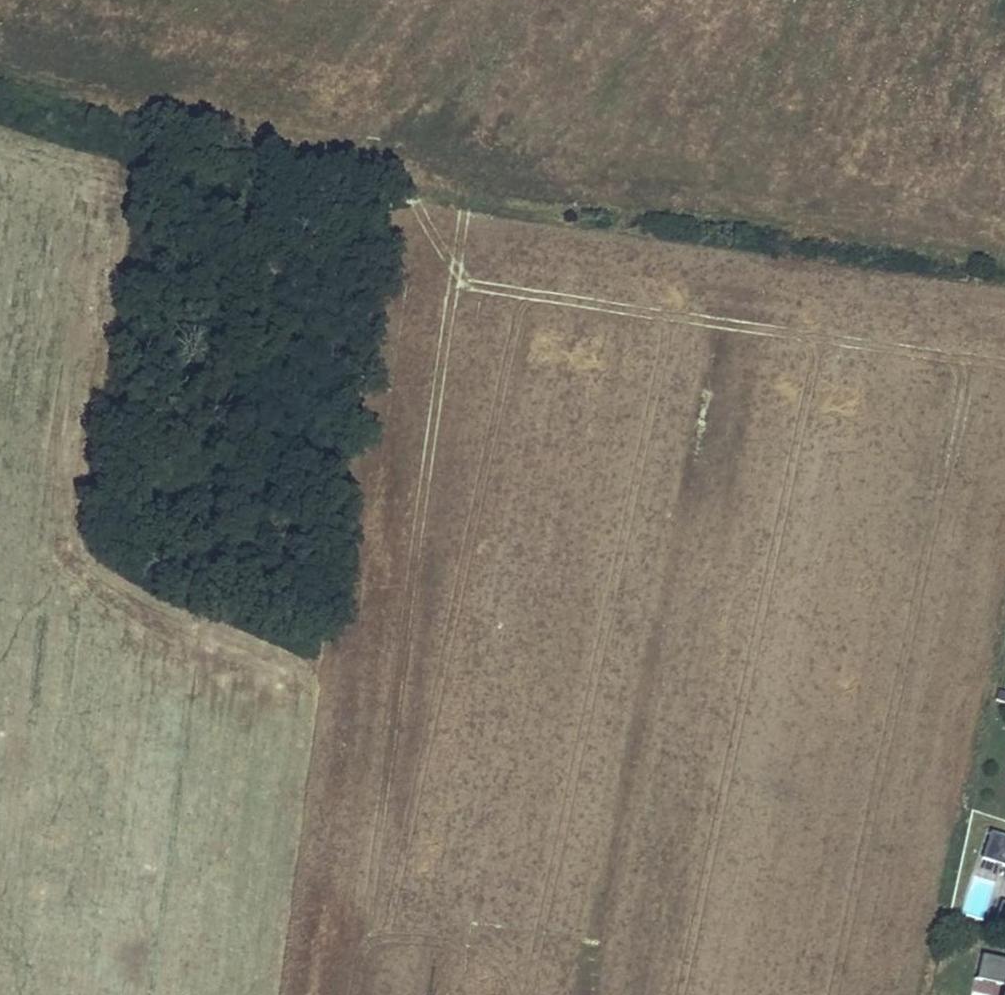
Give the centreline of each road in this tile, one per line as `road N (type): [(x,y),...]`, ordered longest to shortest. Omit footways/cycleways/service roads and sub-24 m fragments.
road 1 (track): [(0,64),(371,166)]

